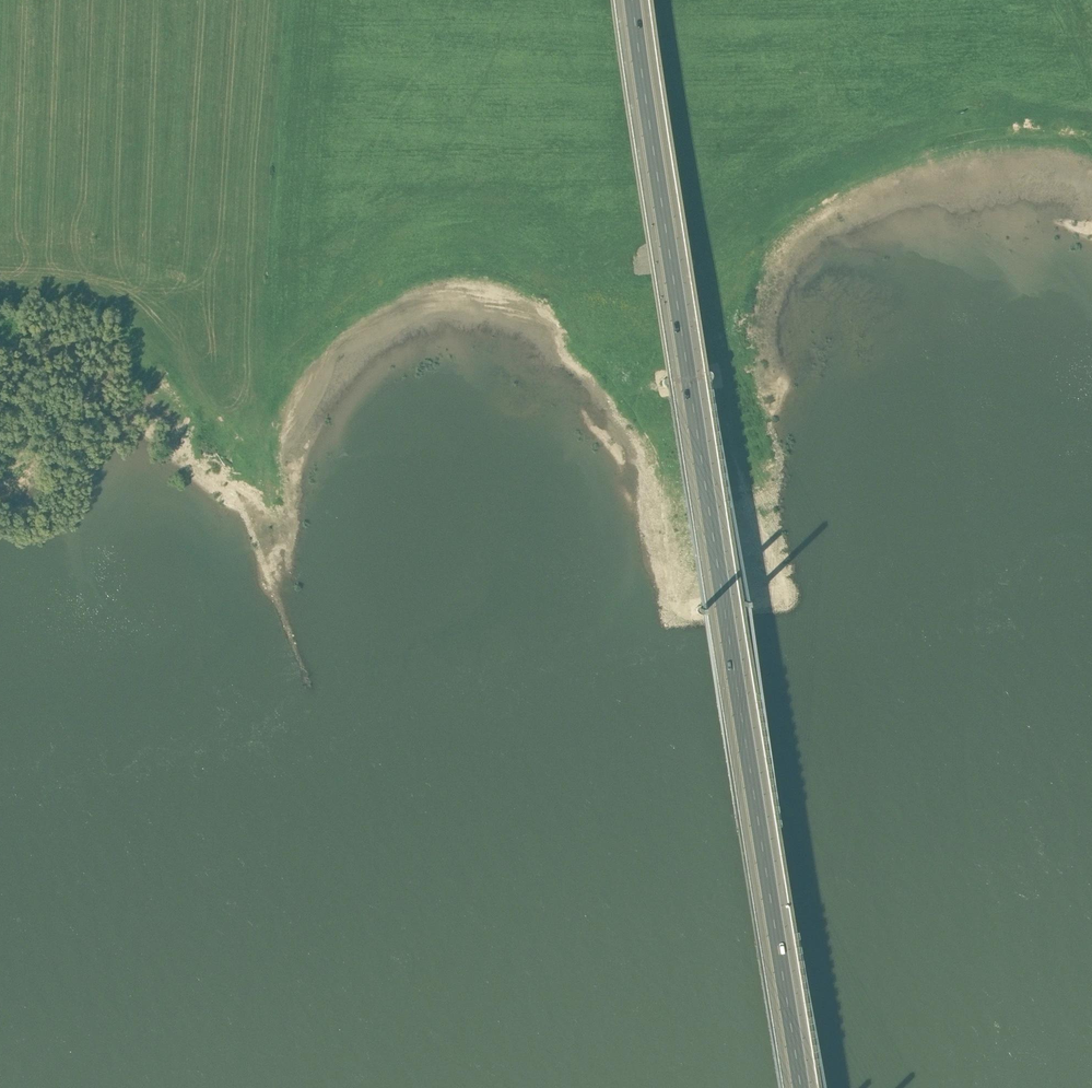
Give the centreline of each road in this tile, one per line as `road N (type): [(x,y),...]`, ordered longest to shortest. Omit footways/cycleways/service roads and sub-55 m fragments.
road 1 (primary): [(630,0),(800,1087)]

